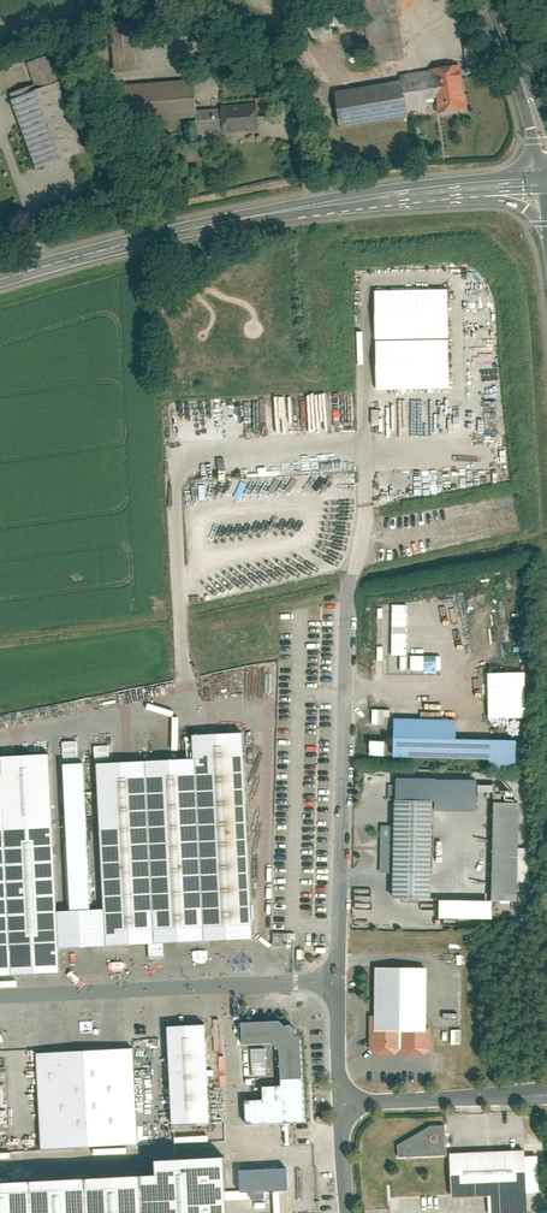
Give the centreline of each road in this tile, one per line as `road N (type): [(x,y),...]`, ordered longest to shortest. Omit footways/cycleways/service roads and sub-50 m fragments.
road 1 (secondary): [(392,194),(218,222),(0,279)]
road 2 (unclassified): [(350,587),(339,982)]
road 3 (unclassified): [(0,992),(339,982)]
road 4 (unclassified): [(546,1088),(341,1102)]
road 5 (tertiary): [(516,61),(544,180)]
road 6 (unclassified): [(339,982),(341,1102)]

